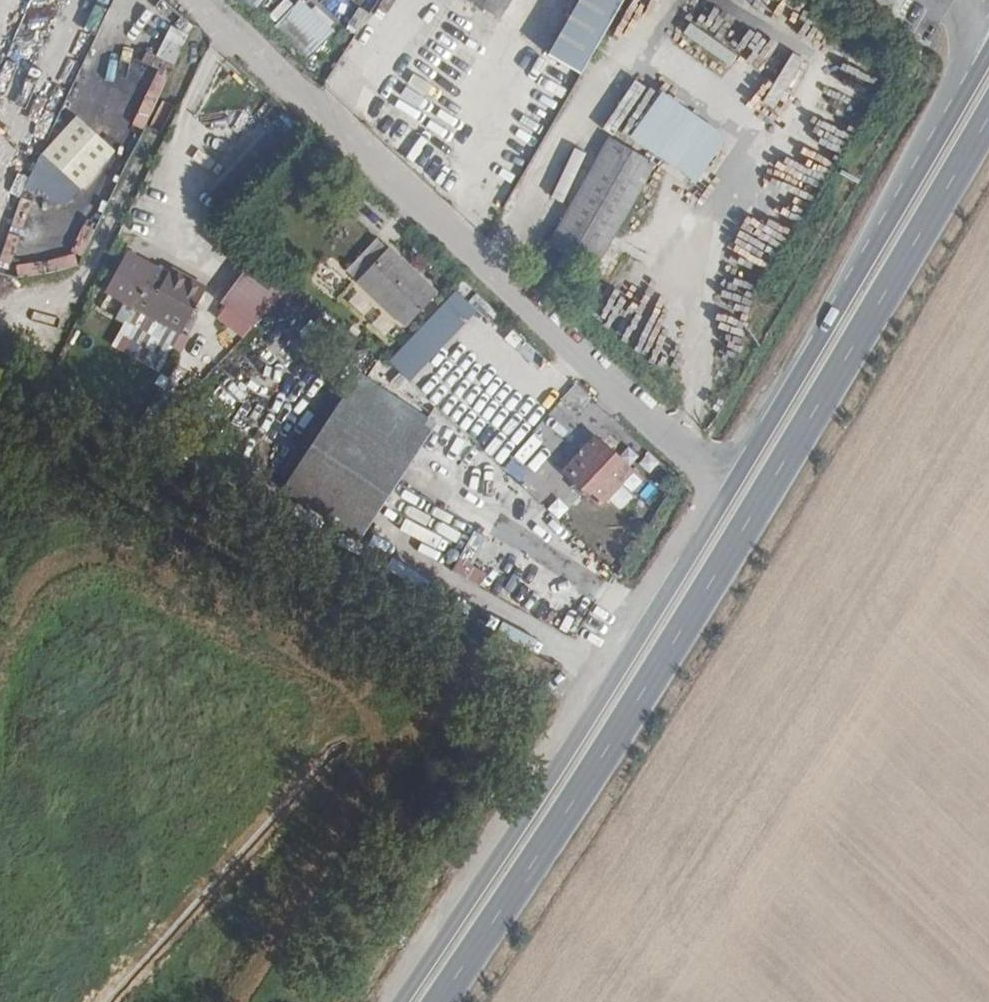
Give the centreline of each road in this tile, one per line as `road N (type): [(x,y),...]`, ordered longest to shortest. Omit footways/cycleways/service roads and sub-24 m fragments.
road 1 (primary): [(440,1001),(868,329),(988,117)]
road 2 (unclassified): [(196,0),(728,494)]
road 3 (primary): [(728,494),(403,1001)]
road 4 (primary): [(988,51),(728,494)]

